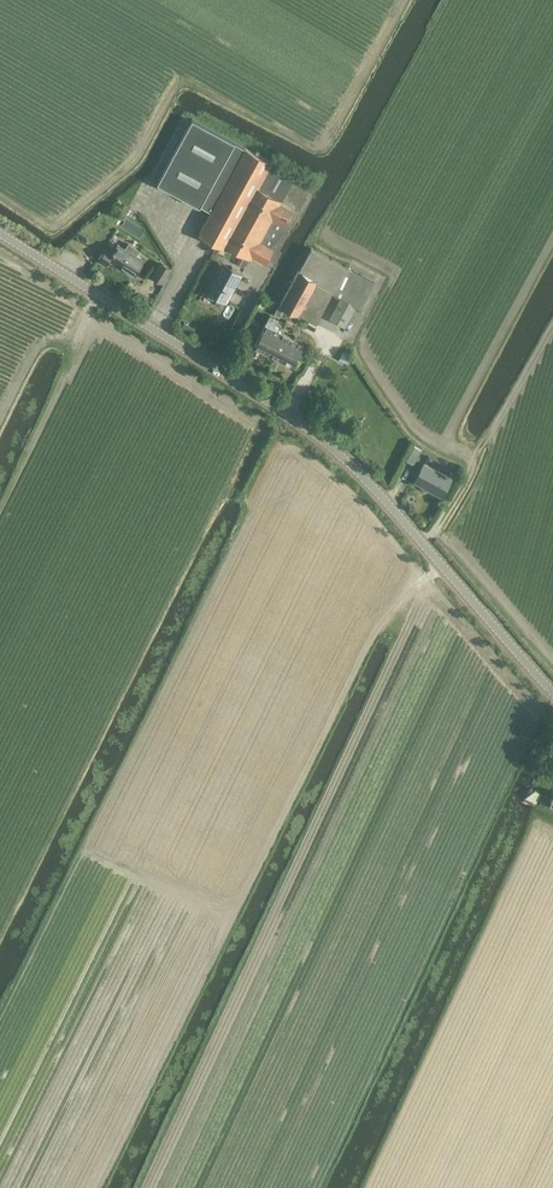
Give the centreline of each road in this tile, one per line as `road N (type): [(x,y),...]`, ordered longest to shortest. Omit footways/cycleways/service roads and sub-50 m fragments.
road 1 (unclassified): [(0,235),(342,456),(421,544)]
road 2 (track): [(552,323),(457,496),(421,544)]
road 3 (unclassified): [(552,693),(421,544)]

